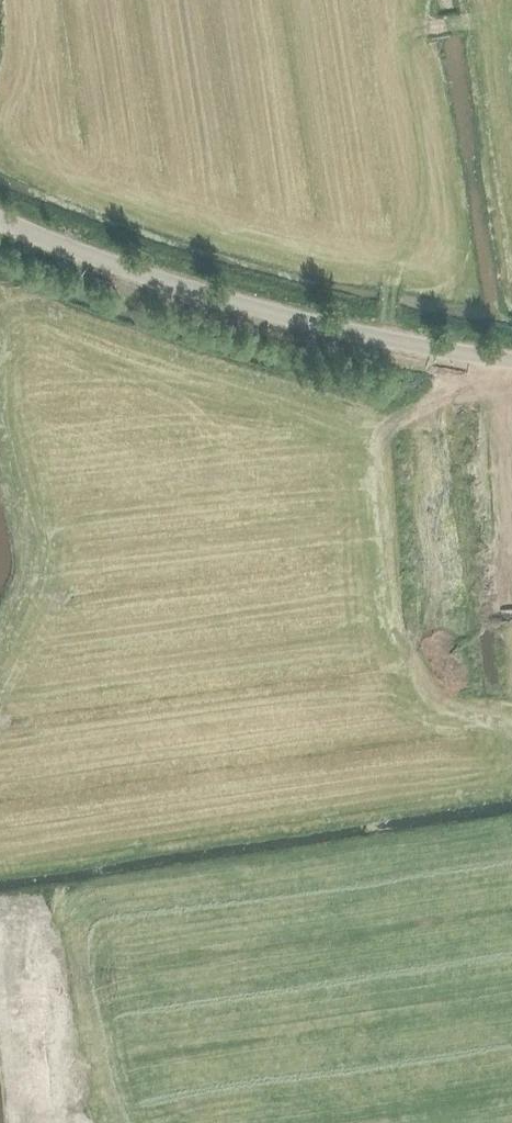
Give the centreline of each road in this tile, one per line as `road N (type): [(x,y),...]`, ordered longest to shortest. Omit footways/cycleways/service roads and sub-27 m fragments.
road 1 (tertiary): [(0,217),(276,312),(511,354)]

